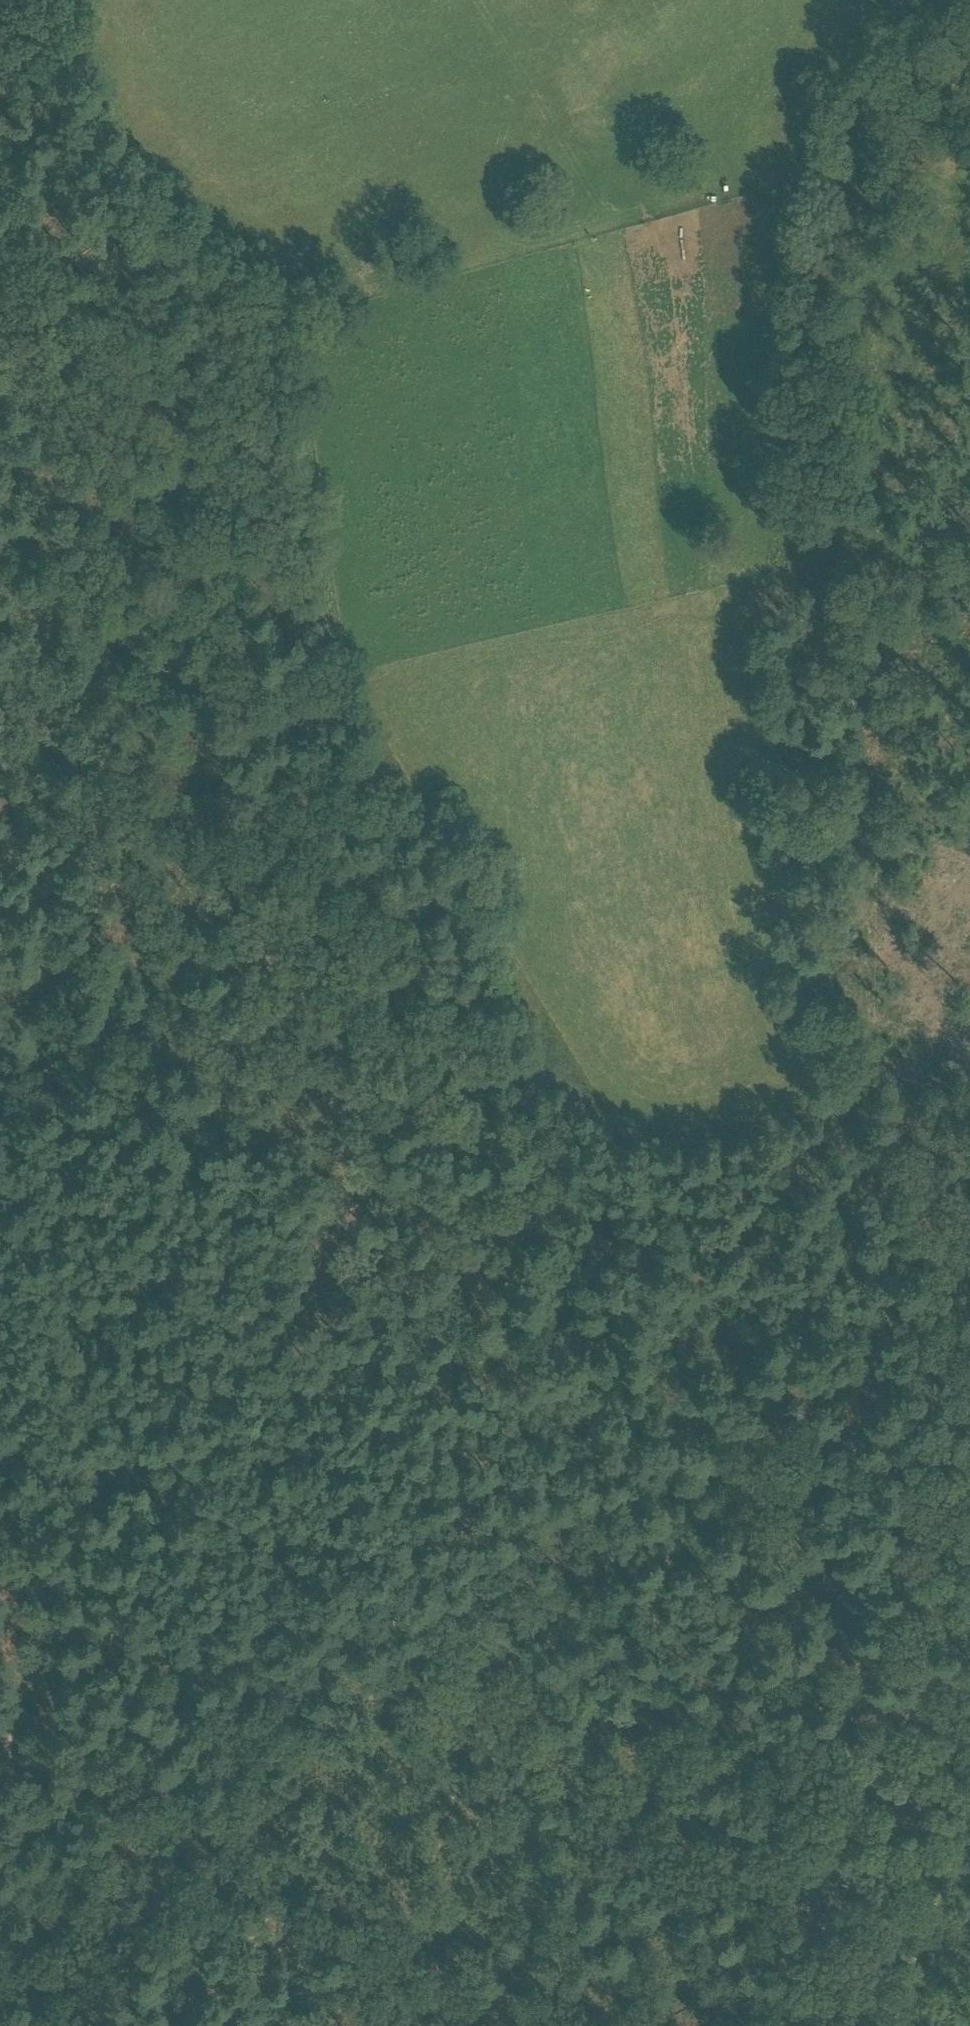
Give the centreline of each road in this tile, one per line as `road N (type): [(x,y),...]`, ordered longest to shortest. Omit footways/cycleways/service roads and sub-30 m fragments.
road 1 (track): [(969,1126),(941,1142),(889,1193),(807,1313),(740,1352),(660,1586),(652,1641),(662,1689),(739,1781),(840,1879)]
road 2 (track): [(799,2025),(872,1794),(969,1609)]
road 3 (track): [(969,571),(882,548),(818,548)]

